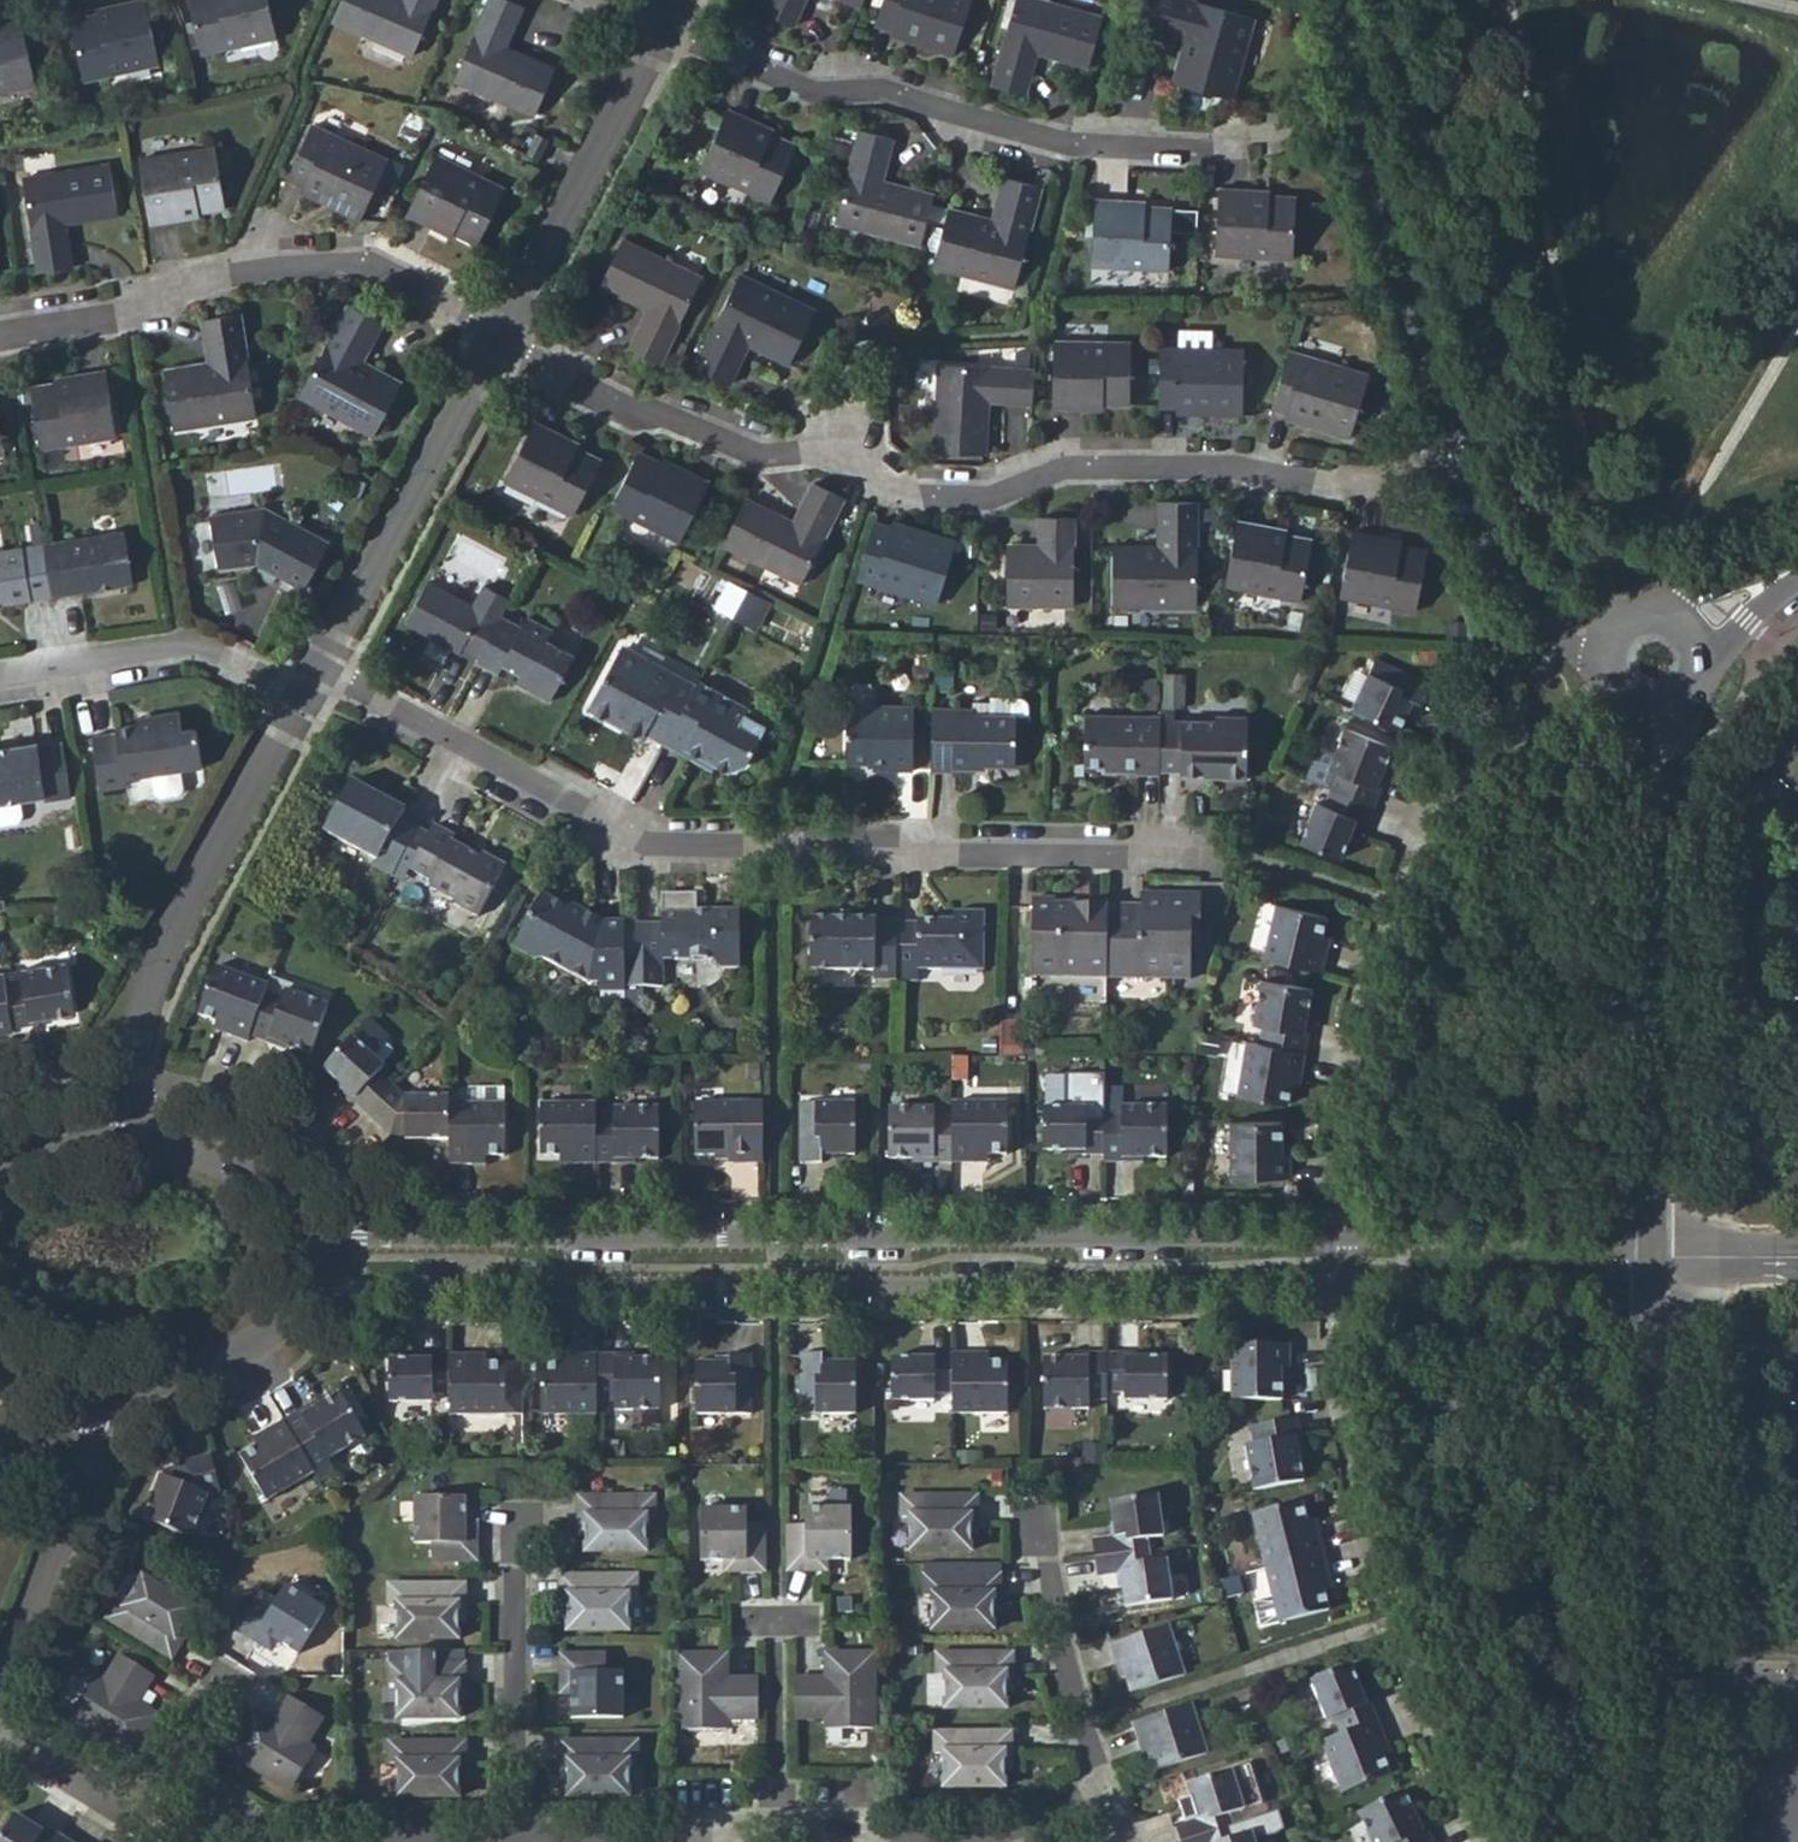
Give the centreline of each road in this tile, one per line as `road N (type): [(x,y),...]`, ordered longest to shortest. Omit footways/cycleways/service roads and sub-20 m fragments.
road 1 (tertiary): [(318,1284),(1341,1287)]
road 2 (tertiary): [(1342,1239),(322,1235)]
road 3 (residential): [(309,686),(349,690),(634,844),(1221,847)]
road 4 (residential): [(496,343),(632,416),(666,414),(765,459),(843,455),(916,497),(988,499),(1066,471),(1238,473),(1329,487),(1382,473)]
road 5 (residential): [(1342,0),(1357,109),(1472,500),(1512,576),(1603,645)]
road 6 (residential): [(1342,1239),(1347,1093),(1360,1017),(1392,902),(1429,821),(1464,787),(1611,691)]
road 7 (residential): [(1494,1841),(1435,1732),(1377,1555),(1345,1408),(1341,1287)]
road 8 (residential): [(661,29),(814,91),(882,89),(1078,142),(1222,145)]
road 9 (tertiary): [(1652,1841),(1651,1289)]
road 10 (residential): [(0,335),(128,318),(190,281),(371,267),(501,334)]
road 11 (tertiary): [(1651,1238),(1661,710)]
road 12 (residential): [(130,1125),(140,1022),(176,932),(309,686)]
road 13 (residential): [(309,686),(496,343)]
road 14 (residential): [(501,334),(661,29)]
road 15 (residential): [(0,681),(180,647),(270,686),(309,686)]
road 16 (residential): [(103,1386),(85,1475),(0,1681)]
road 17 (tertiary): [(1341,1287),(1651,1289)]
road 18 (residential): [(515,1840),(513,1569),(522,1532)]
road 19 (tertiary): [(1651,1238),(1342,1239)]
road 20 (residential): [(1099,1795),(1035,1533)]
road 21 (residential): [(775,1839),(515,1840)]
road 22 (tertiary): [(103,1386),(214,1376),(281,1337),(318,1284)]
road 23 (tertiary): [(322,1235),(307,1205),(243,1158),(173,1131),(130,1125)]
road 24 (residential): [(775,1839),(773,1616)]
road 25 (residential): [(993,1835),(775,1839)]
road 26 (residential): [(0,1746),(140,1818)]
road 27 (residential): [(287,1841),(174,1765)]
road 28 (tertiary): [(130,1125),(60,1130),(0,1150)]
road 29 (tertiary): [(1693,628),(1797,566)]

